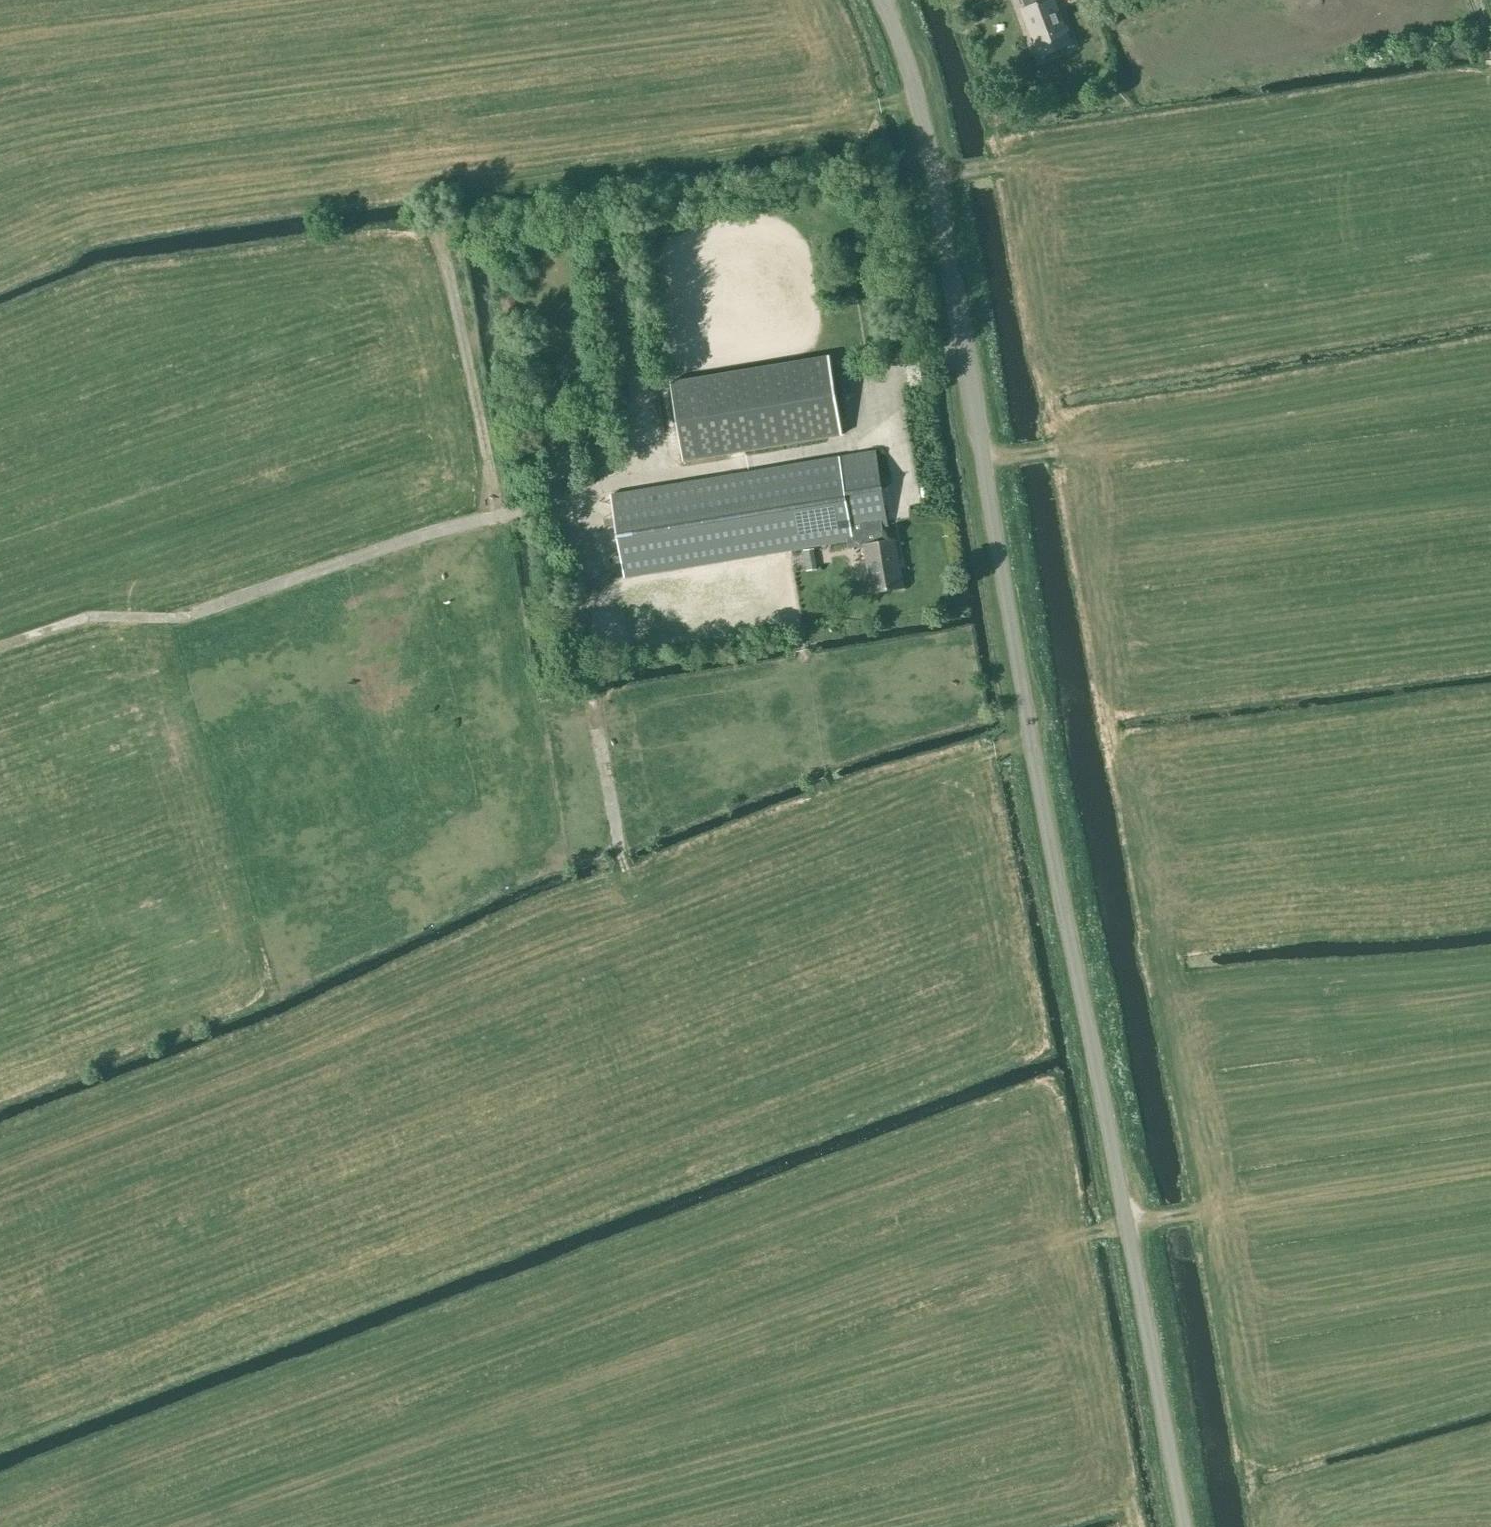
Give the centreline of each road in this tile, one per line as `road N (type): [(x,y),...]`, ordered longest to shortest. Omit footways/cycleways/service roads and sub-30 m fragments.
road 1 (unclassified): [(1184,1526),(926,143),(883,0)]

